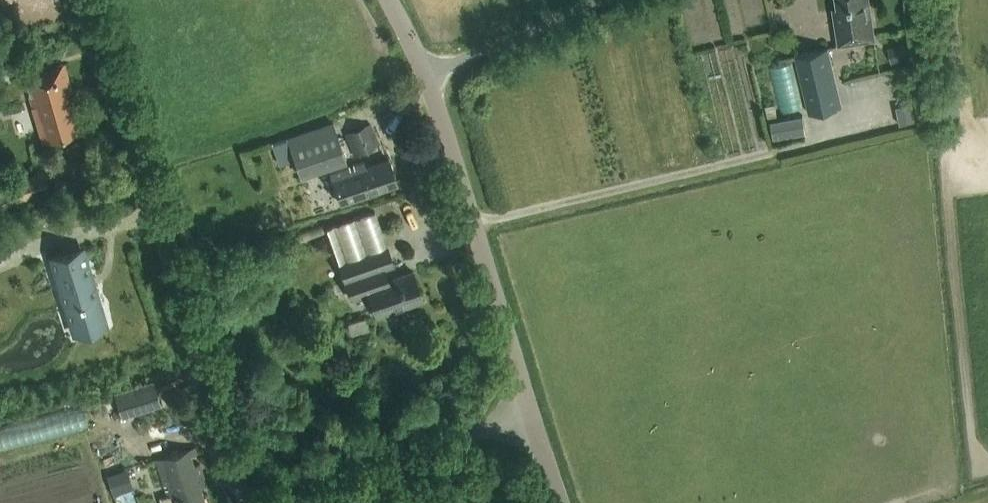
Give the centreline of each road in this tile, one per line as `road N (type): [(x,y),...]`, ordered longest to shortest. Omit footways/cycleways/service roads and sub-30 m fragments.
road 1 (unclassified): [(89,0),(236,483),(254,502)]
road 2 (tertiary): [(531,413),(427,75)]
road 3 (unclassified): [(301,502),(531,413)]
road 4 (unclassified): [(427,75),(603,0)]

